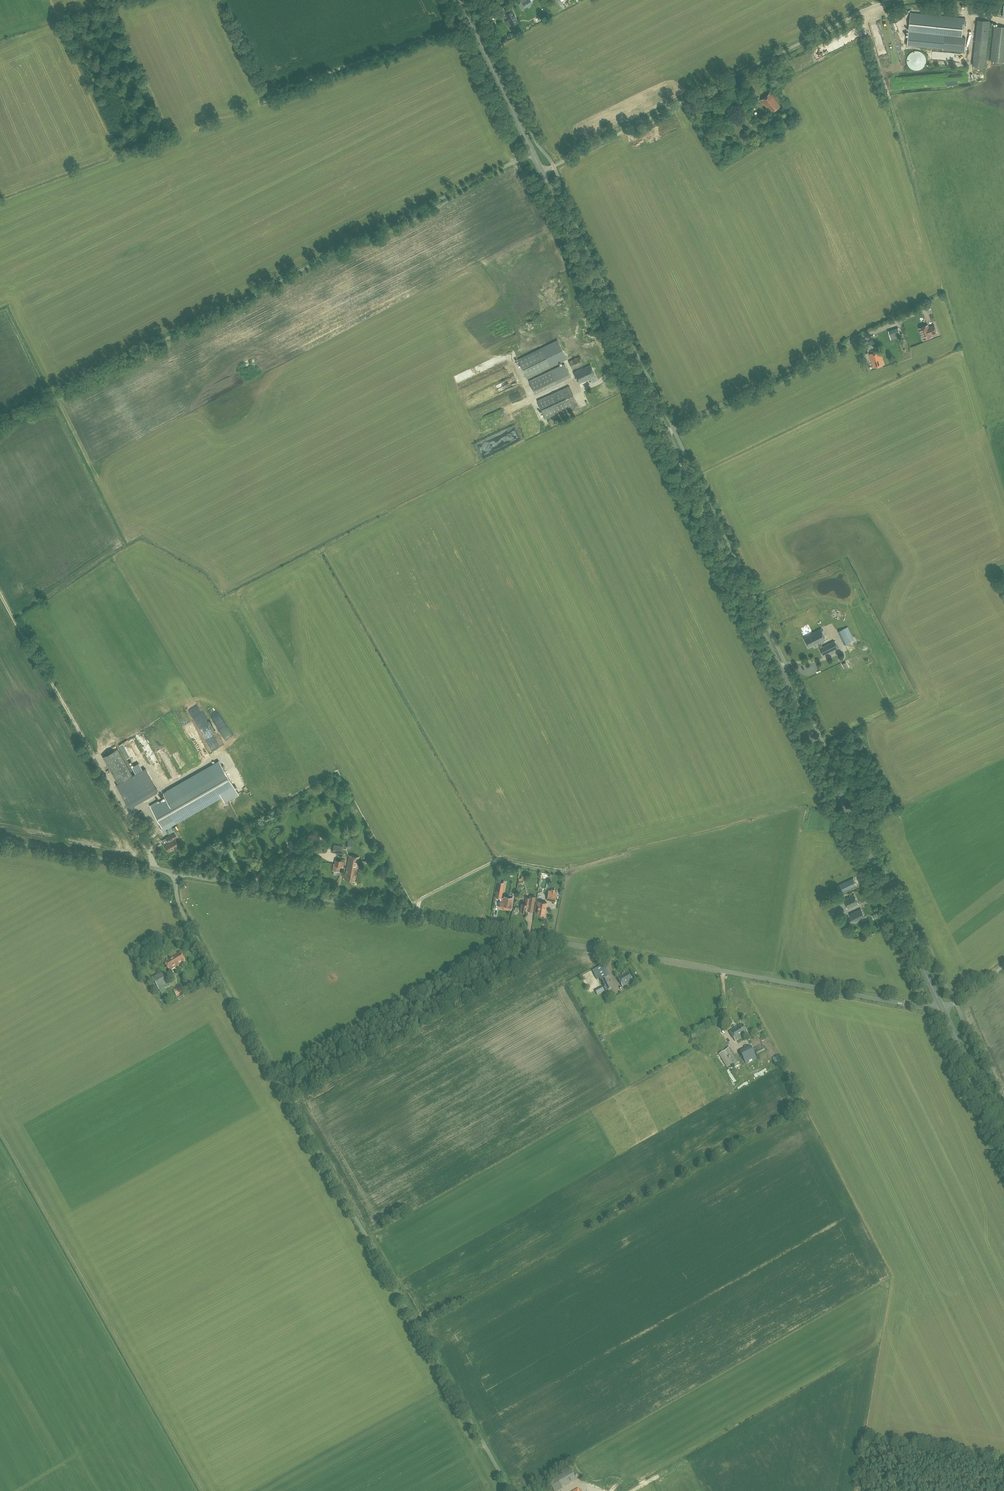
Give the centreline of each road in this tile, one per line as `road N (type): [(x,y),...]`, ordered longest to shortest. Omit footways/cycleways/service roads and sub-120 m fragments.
road 1 (tertiary): [(942,1007),(176,871)]
road 2 (unclassified): [(511,1490),(180,908),(176,871)]
road 3 (secondary): [(942,1007),(667,432)]
road 4 (unclassified): [(542,172),(897,0)]
road 5 (unclassified): [(929,316),(922,310),(867,333),(667,432)]
road 6 (secondary): [(667,432),(542,172)]
road 7 (track): [(98,761),(0,592)]
road 8 (secondary): [(542,172),(460,0)]
road 9 (tertiary): [(176,871),(0,838)]
road 10 (secondary): [(1003,1134),(942,1007)]
road 11 (track): [(98,761),(160,868)]

